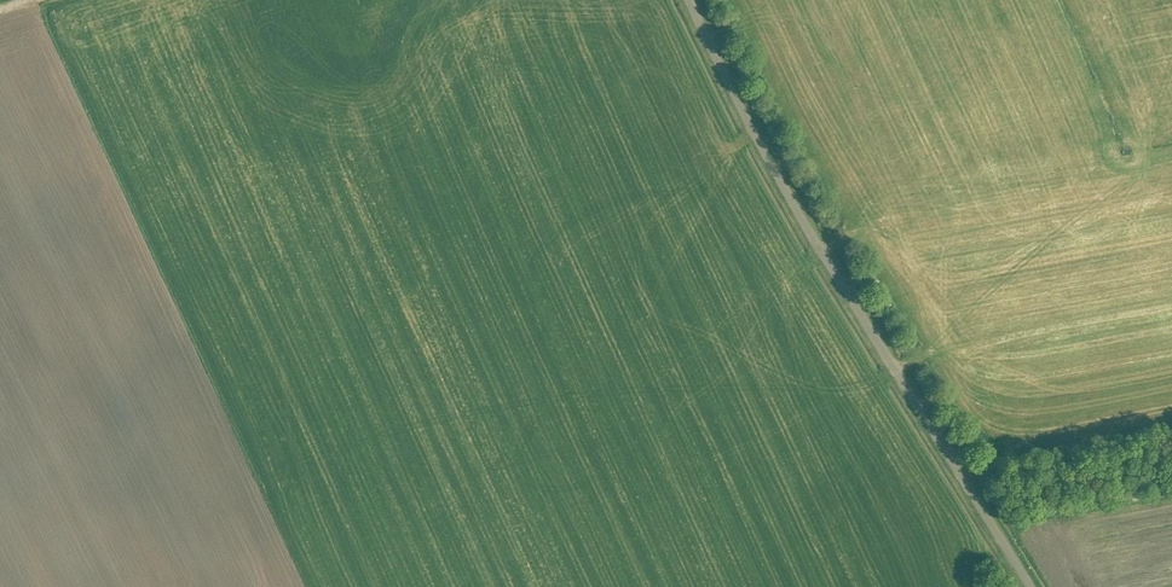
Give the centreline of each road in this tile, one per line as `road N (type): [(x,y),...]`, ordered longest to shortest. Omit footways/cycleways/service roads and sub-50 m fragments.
road 1 (unclassified): [(1029,586),(804,222),(689,0)]

